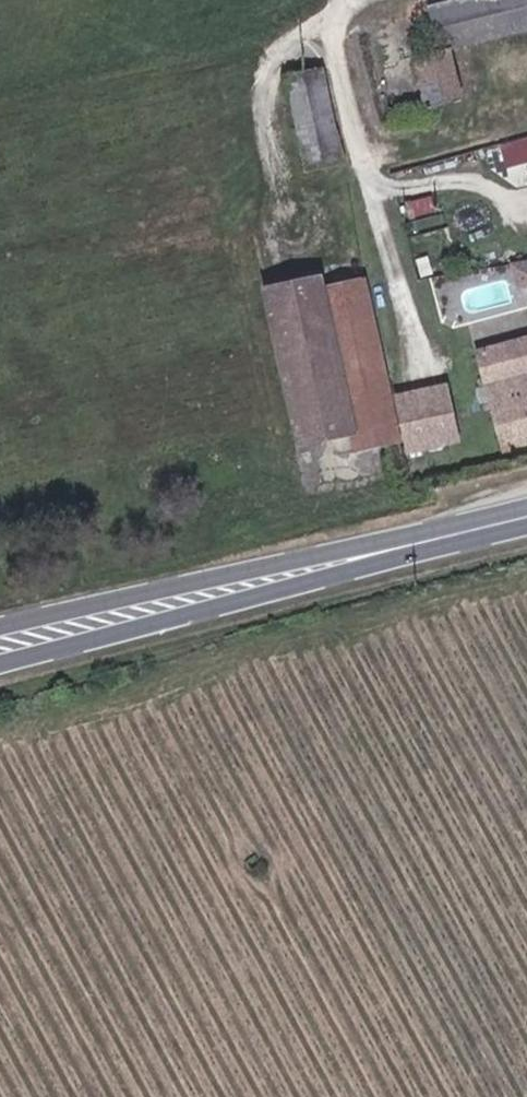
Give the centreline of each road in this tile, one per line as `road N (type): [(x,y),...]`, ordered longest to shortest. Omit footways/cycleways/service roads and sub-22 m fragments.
road 1 (primary): [(0,664),(505,525)]
road 2 (primary): [(505,525),(0,629)]

